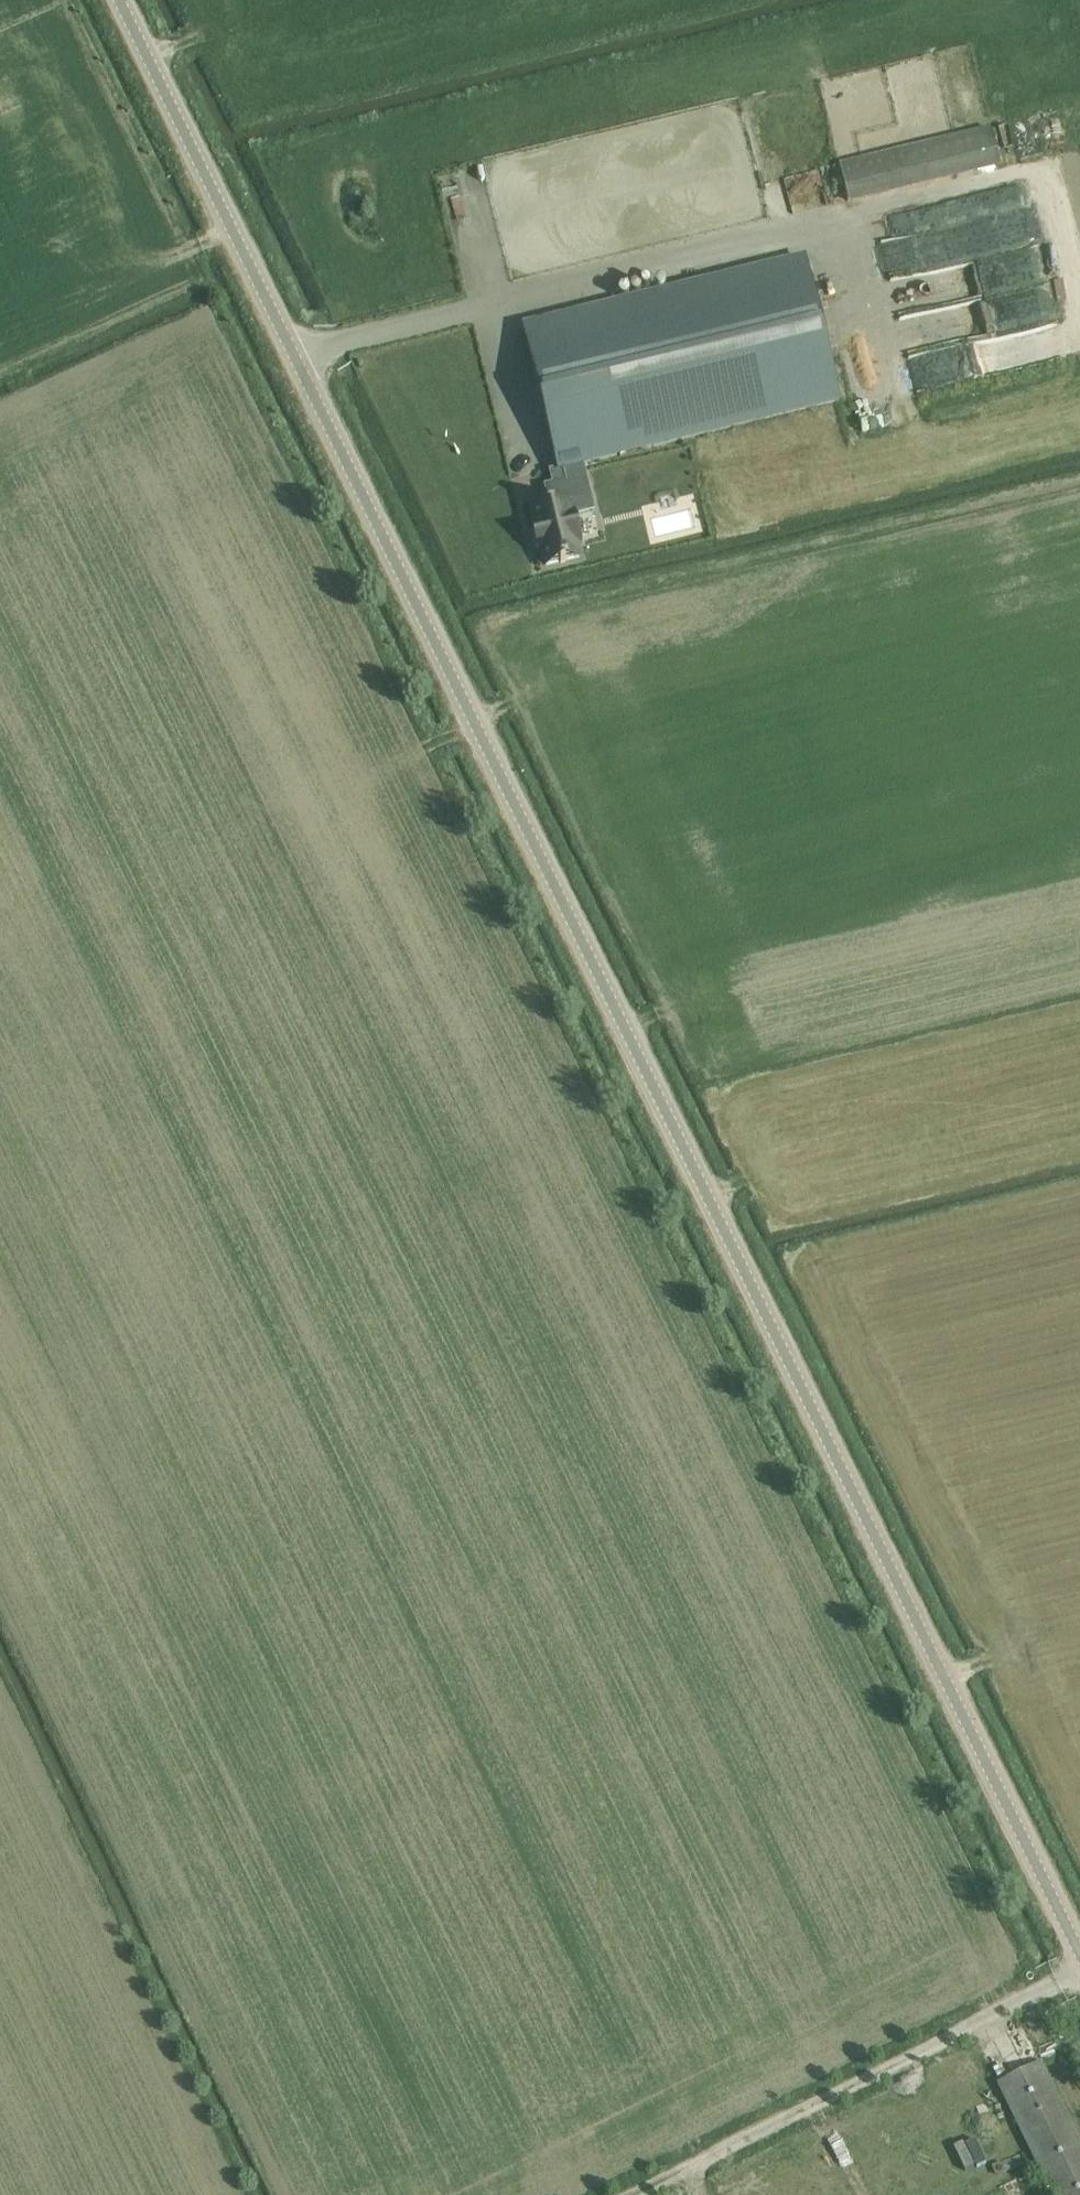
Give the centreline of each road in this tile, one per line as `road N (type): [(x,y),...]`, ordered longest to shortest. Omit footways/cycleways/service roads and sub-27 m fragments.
road 1 (tertiary): [(1079,1958),(130,0)]

